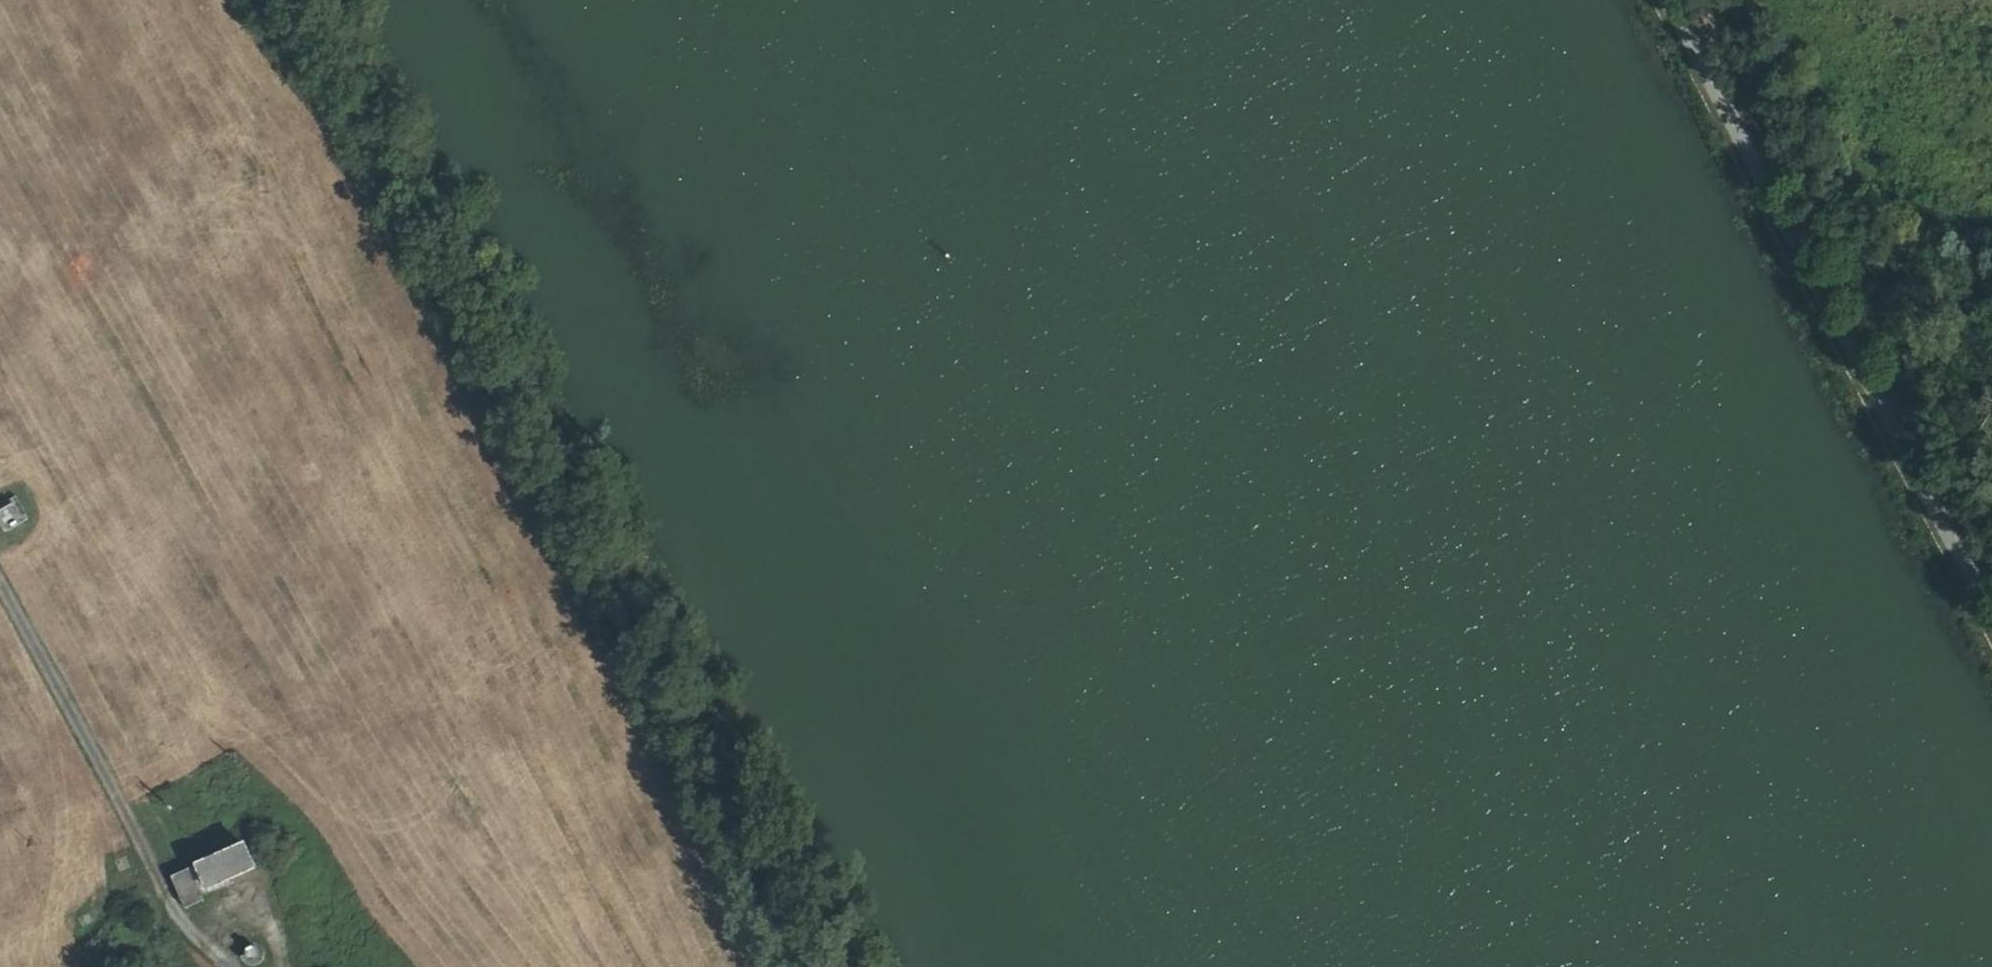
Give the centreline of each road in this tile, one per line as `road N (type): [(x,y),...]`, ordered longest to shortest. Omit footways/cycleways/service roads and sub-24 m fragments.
road 1 (track): [(1662,0),(1991,640)]

